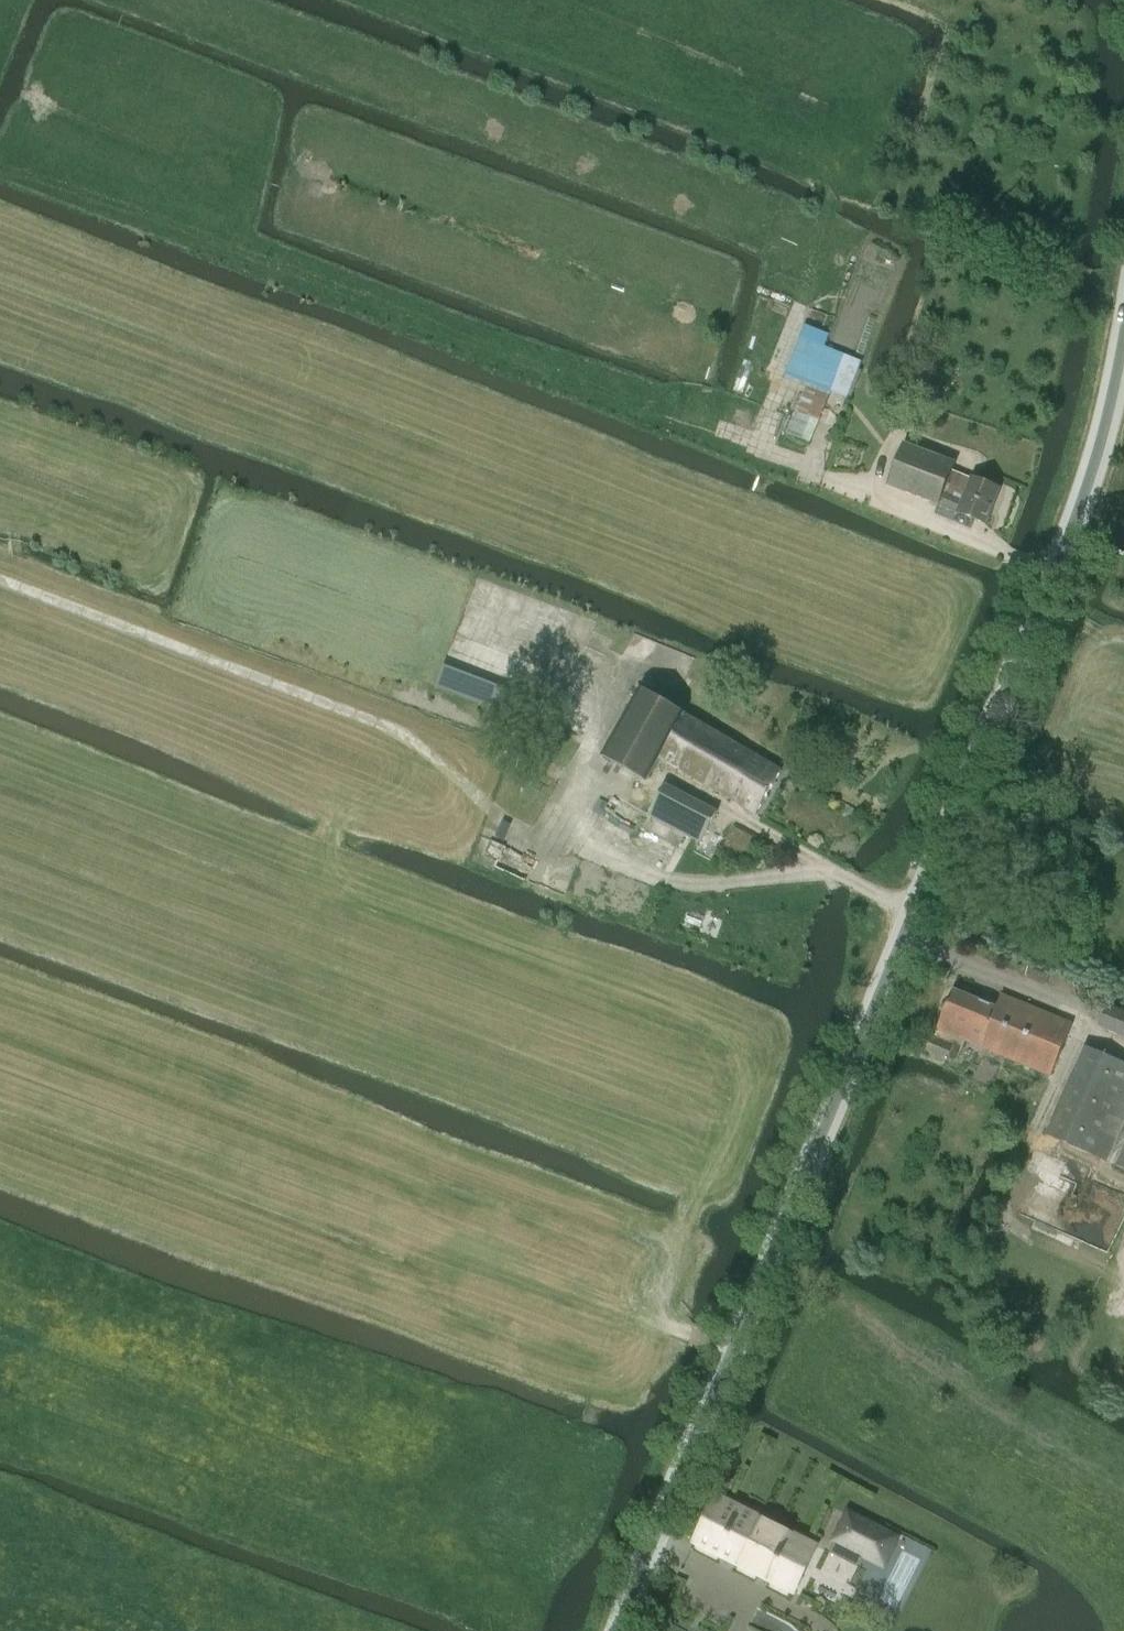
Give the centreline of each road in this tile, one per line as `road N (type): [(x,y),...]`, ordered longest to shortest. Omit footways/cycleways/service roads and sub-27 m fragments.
road 1 (secondary): [(624,1630),(652,1536),(875,1023),(1053,575),(1123,307)]
road 2 (track): [(917,913),(864,876),(665,881),(524,830),(405,726),(0,571)]

